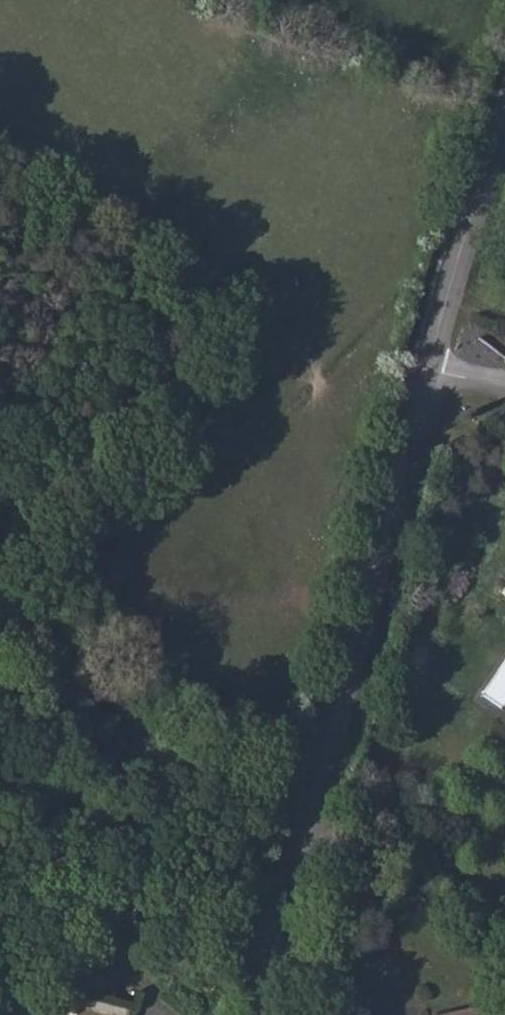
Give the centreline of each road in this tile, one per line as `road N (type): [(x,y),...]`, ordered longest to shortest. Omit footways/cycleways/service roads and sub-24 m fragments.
road 1 (tertiary): [(431,367),(308,820)]
road 2 (tertiary): [(504,123),(431,367)]
road 3 (residential): [(504,964),(308,820)]
road 4 (tertiary): [(308,820),(260,1014)]

